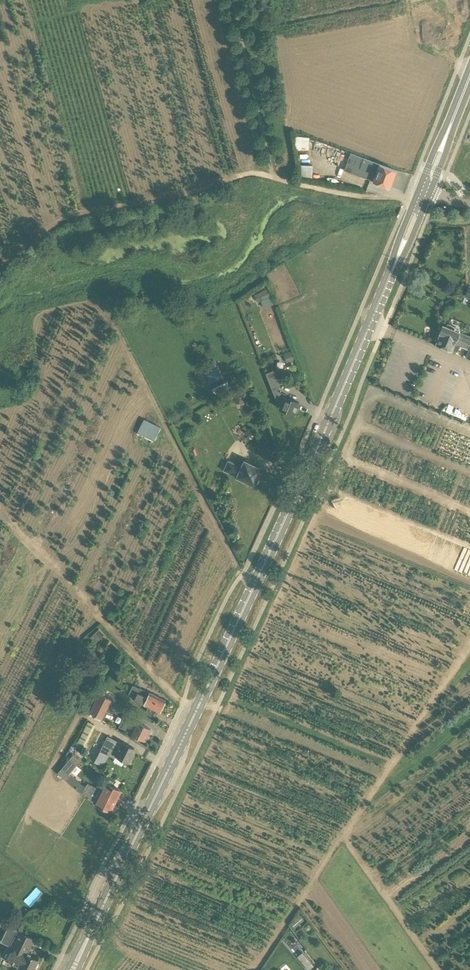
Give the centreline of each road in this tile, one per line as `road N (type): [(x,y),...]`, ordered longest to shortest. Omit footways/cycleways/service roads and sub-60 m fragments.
road 1 (primary): [(70,969),(215,675),(426,190)]
road 2 (track): [(246,969),(469,645)]
road 3 (track): [(407,199),(356,197),(271,177),(232,0)]
road 4 (primary): [(426,190),(469,77)]

